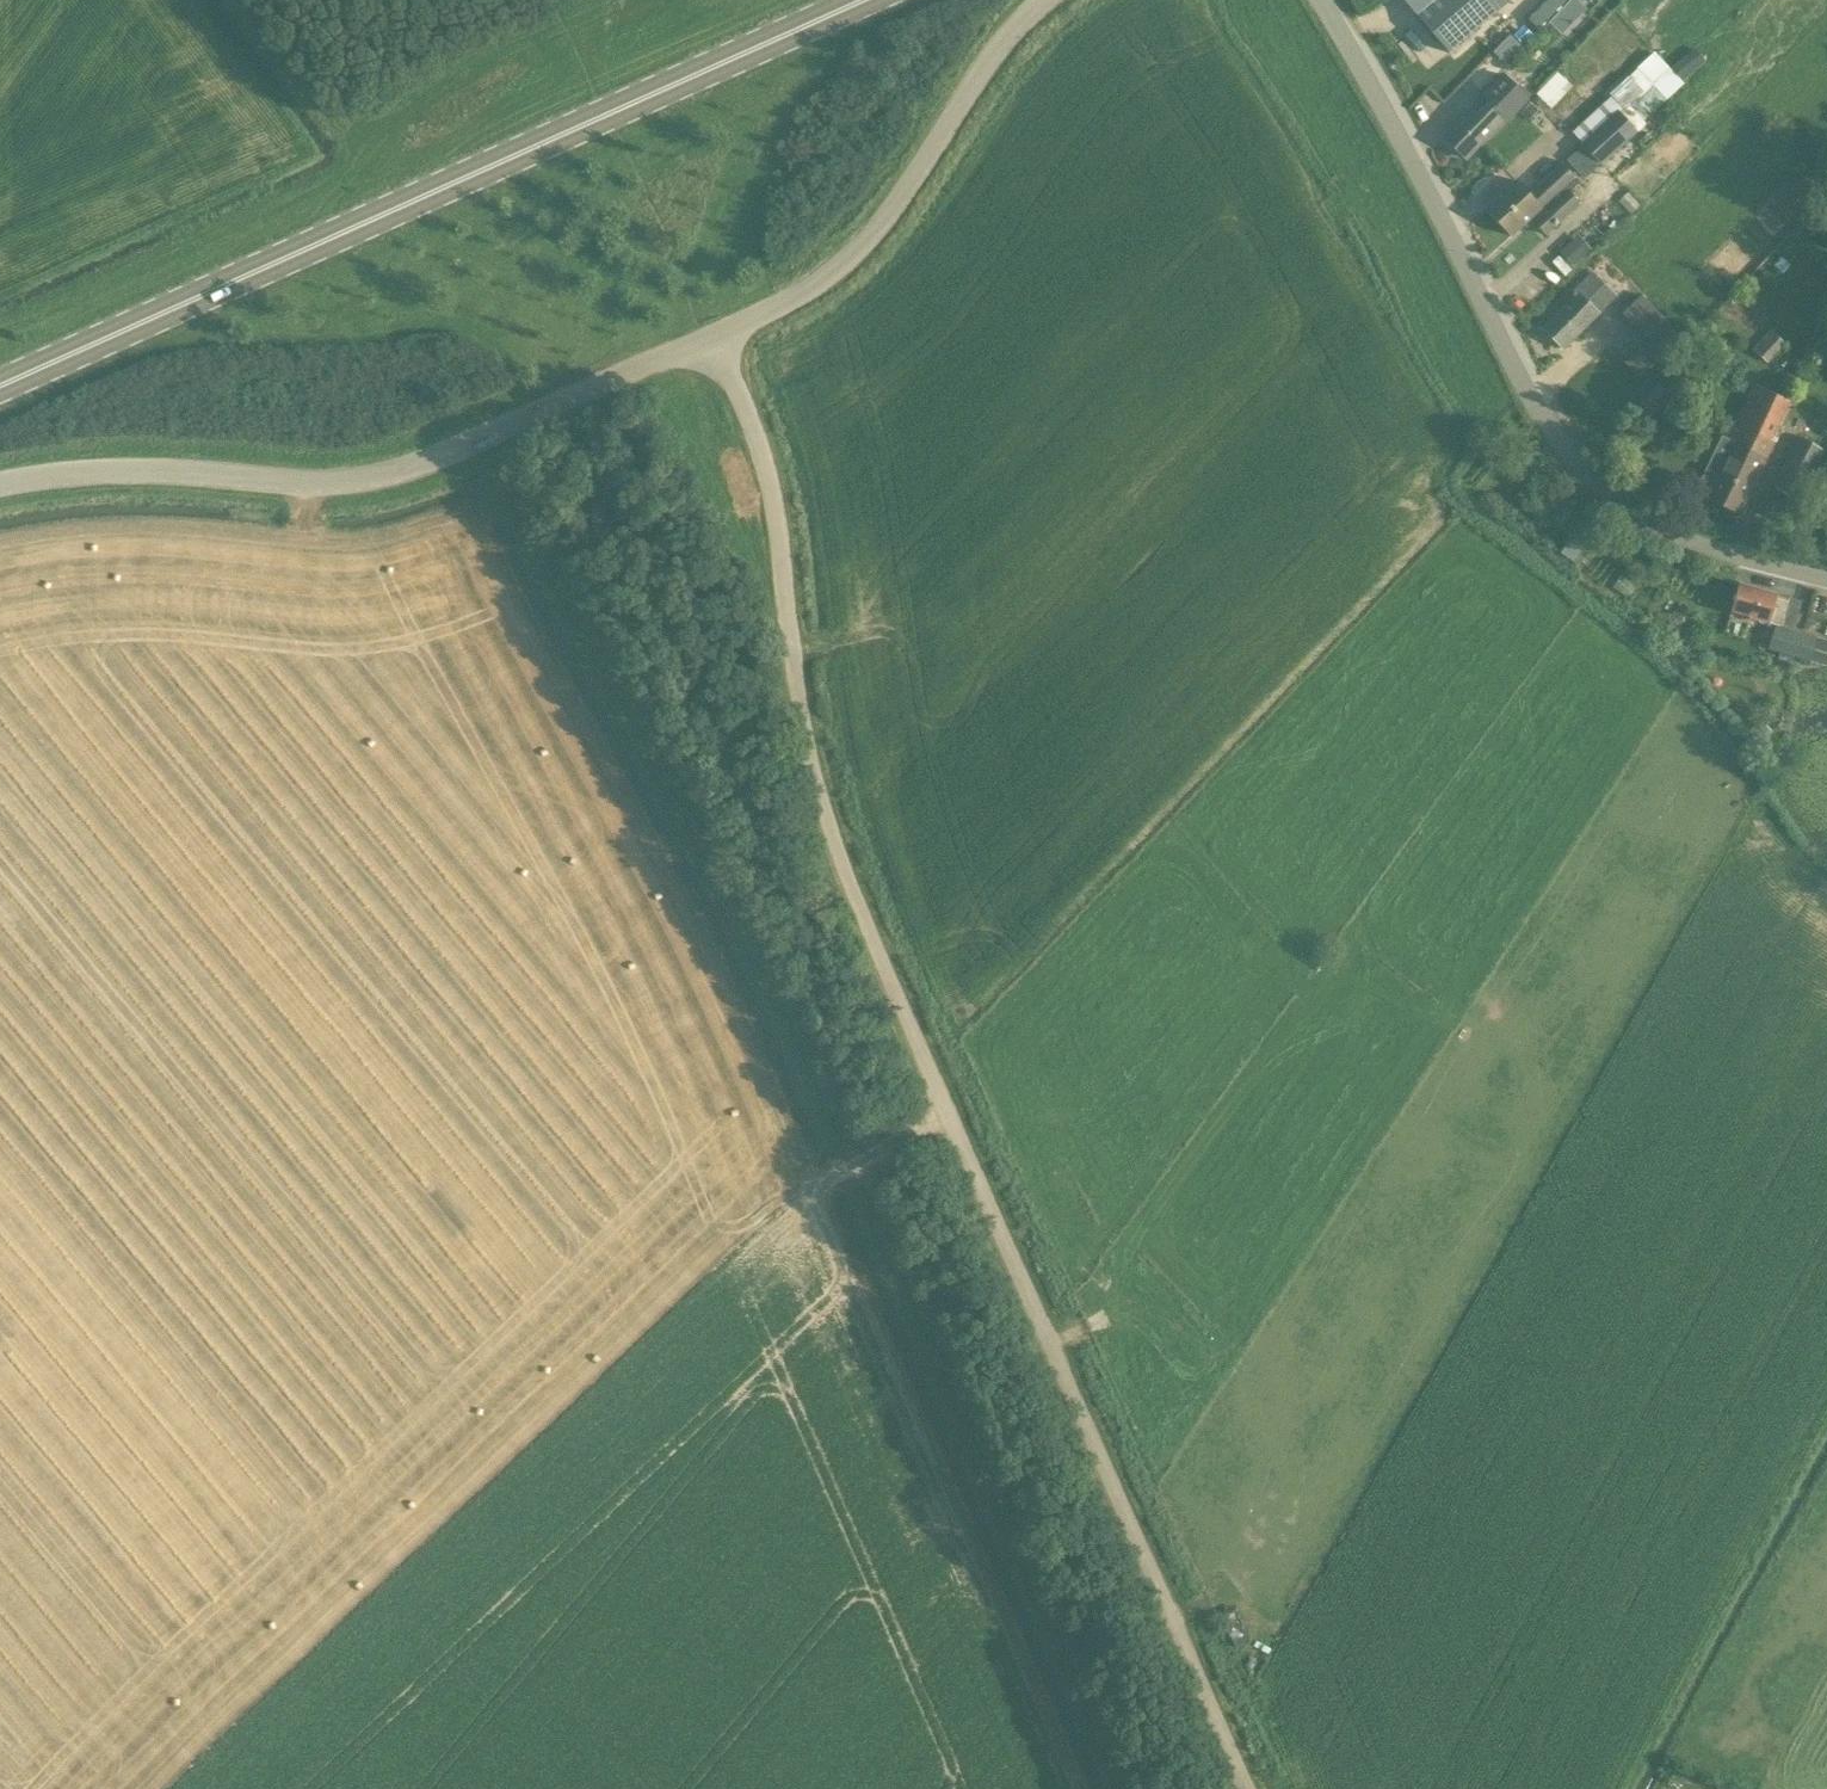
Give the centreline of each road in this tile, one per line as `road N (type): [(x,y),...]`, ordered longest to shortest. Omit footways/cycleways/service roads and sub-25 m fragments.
road 1 (unclassified): [(1261,1788),(913,1009),(818,770),(782,524),(715,346)]
road 2 (primary): [(859,0),(0,385)]
road 3 (unclassified): [(1826,577),(1678,536),(1602,494),(1577,466),(1513,365),(1320,0)]
road 4 (unclassified): [(0,487),(114,467),(347,485),(410,474),(715,346)]
road 5 (unclassified): [(715,346),(887,212),(999,37),(1049,0)]

